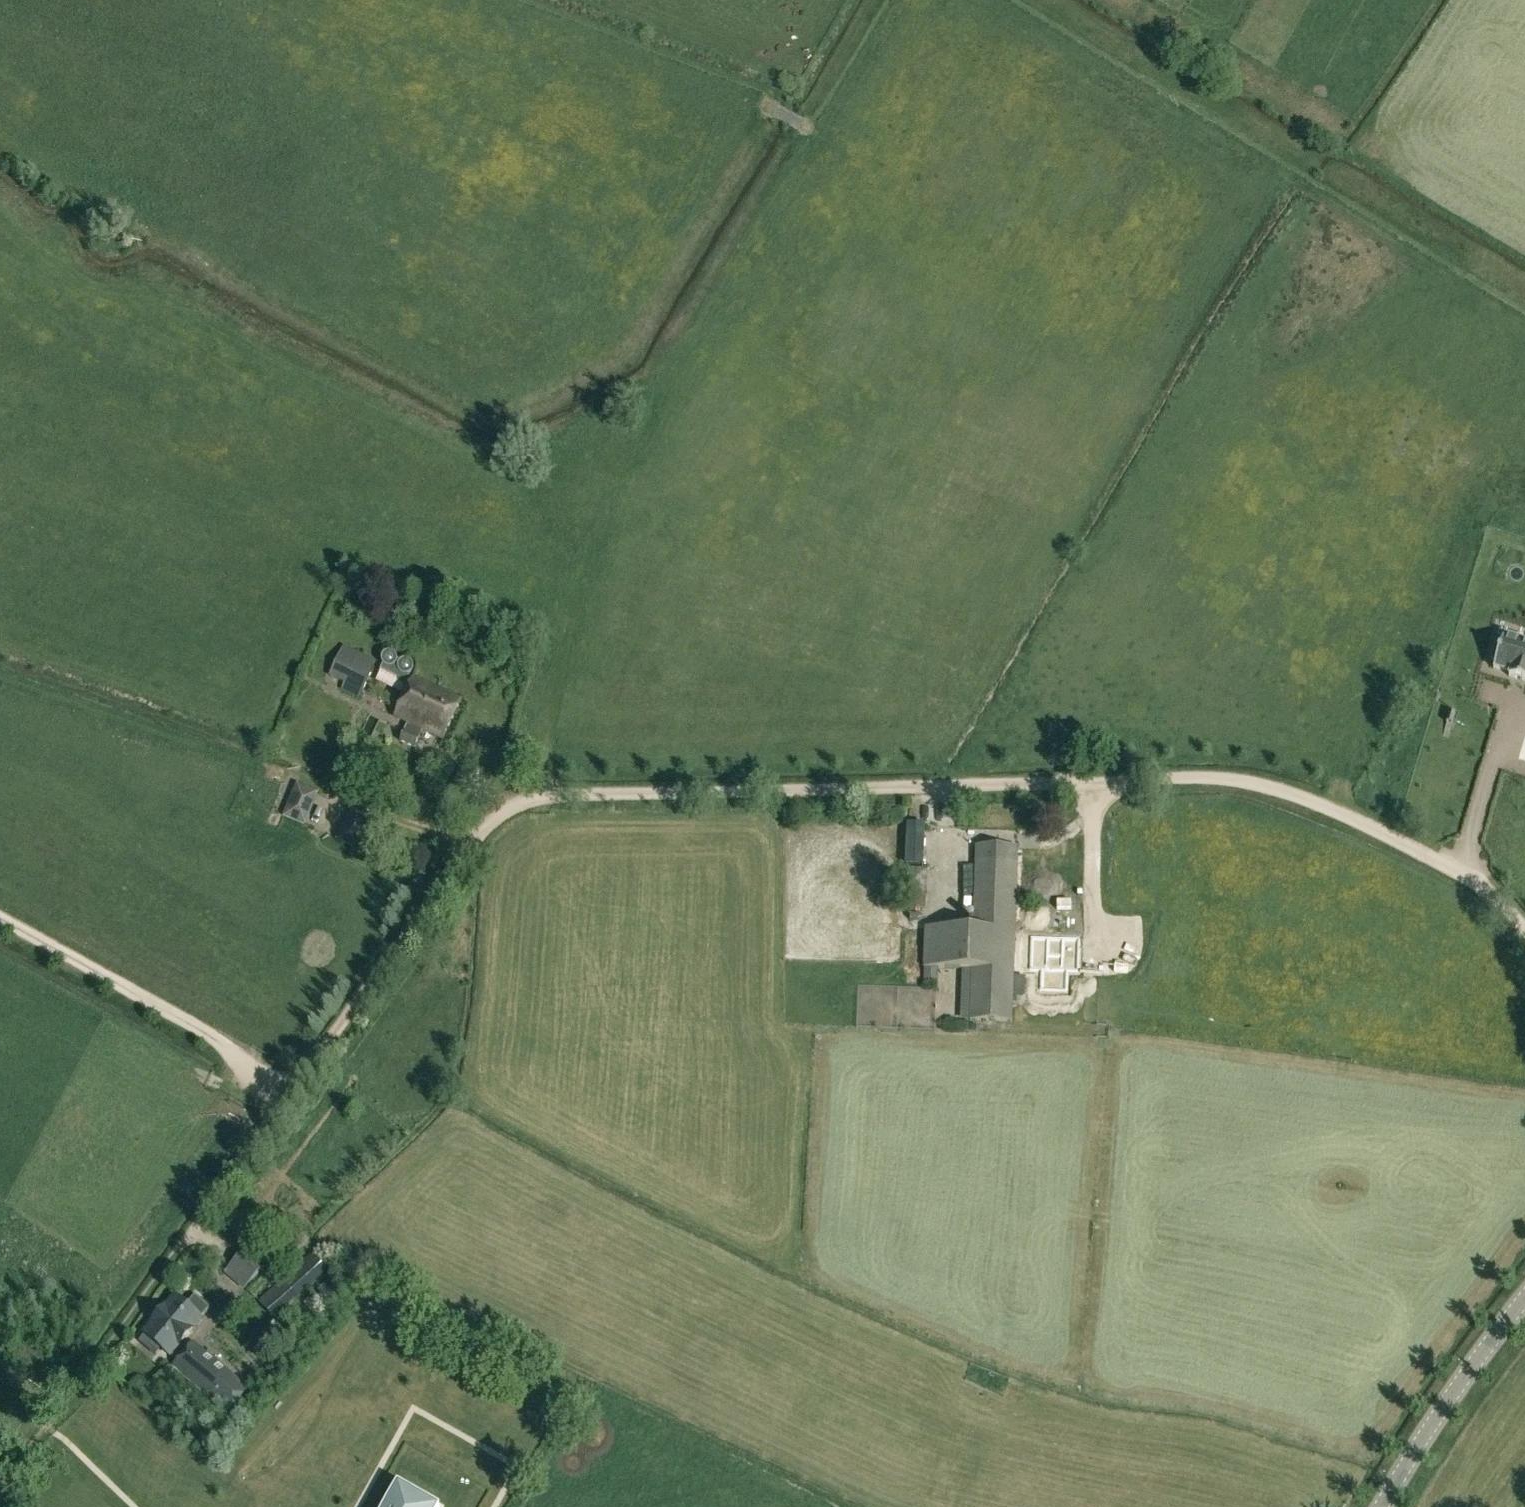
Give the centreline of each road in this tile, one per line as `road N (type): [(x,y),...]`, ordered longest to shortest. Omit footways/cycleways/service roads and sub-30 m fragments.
road 1 (tertiary): [(1383,1506),(1524,1297)]

